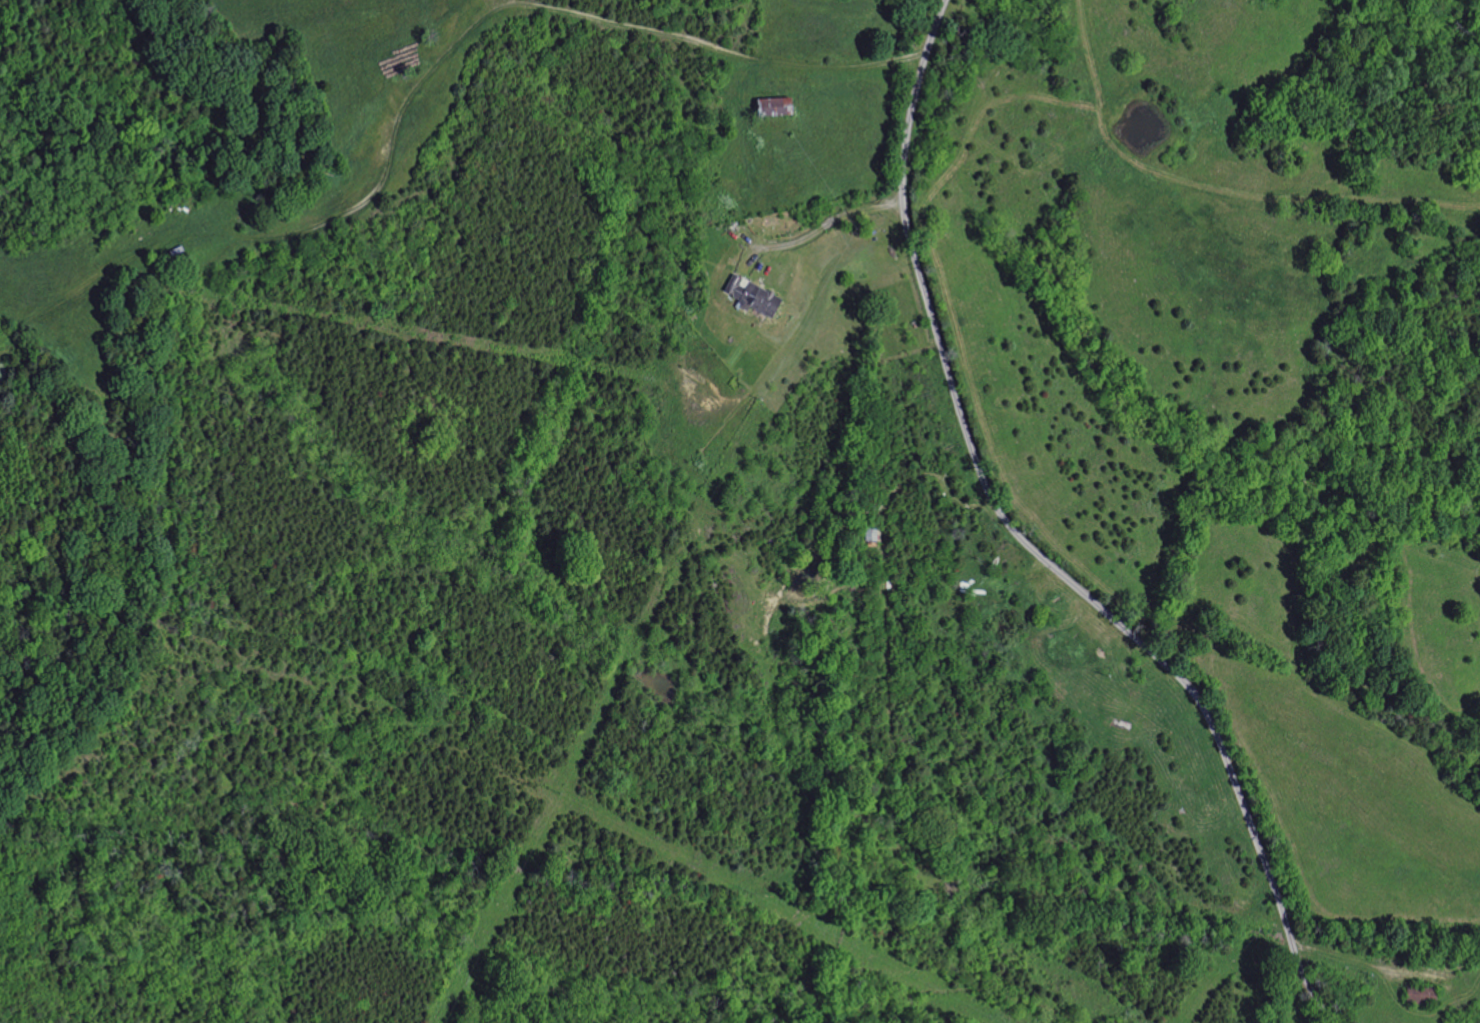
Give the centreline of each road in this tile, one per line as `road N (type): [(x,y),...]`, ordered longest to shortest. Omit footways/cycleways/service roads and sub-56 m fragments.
road 1 (residential): [(1333,1022),(1303,975),(1200,704),(1018,537),(988,494),(968,442),(903,211),(905,146),(945,0)]

